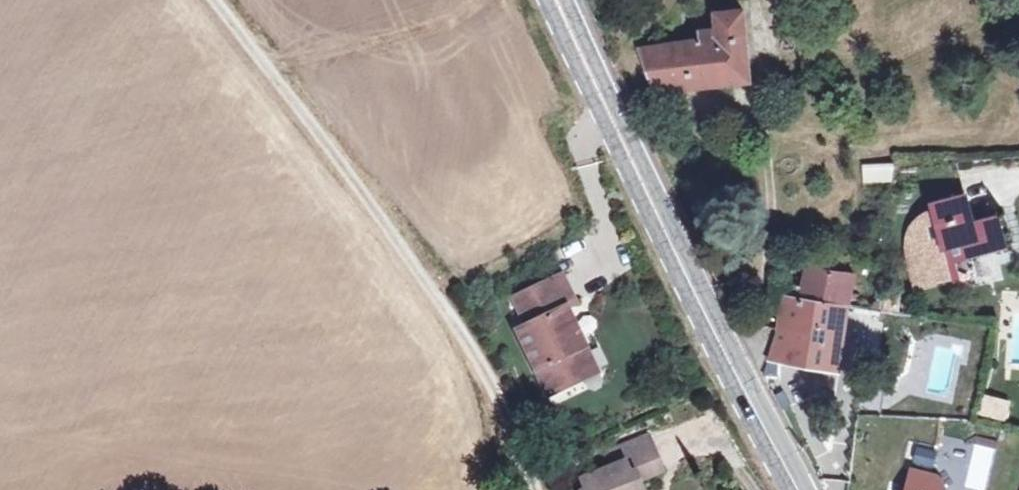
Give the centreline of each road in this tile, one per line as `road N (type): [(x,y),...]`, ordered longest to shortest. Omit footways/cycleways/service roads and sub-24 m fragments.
road 1 (track): [(534,489),(478,358),(213,0)]
road 2 (secondary): [(798,489),(558,0)]
road 3 (track): [(262,63),(406,35),(475,0)]

